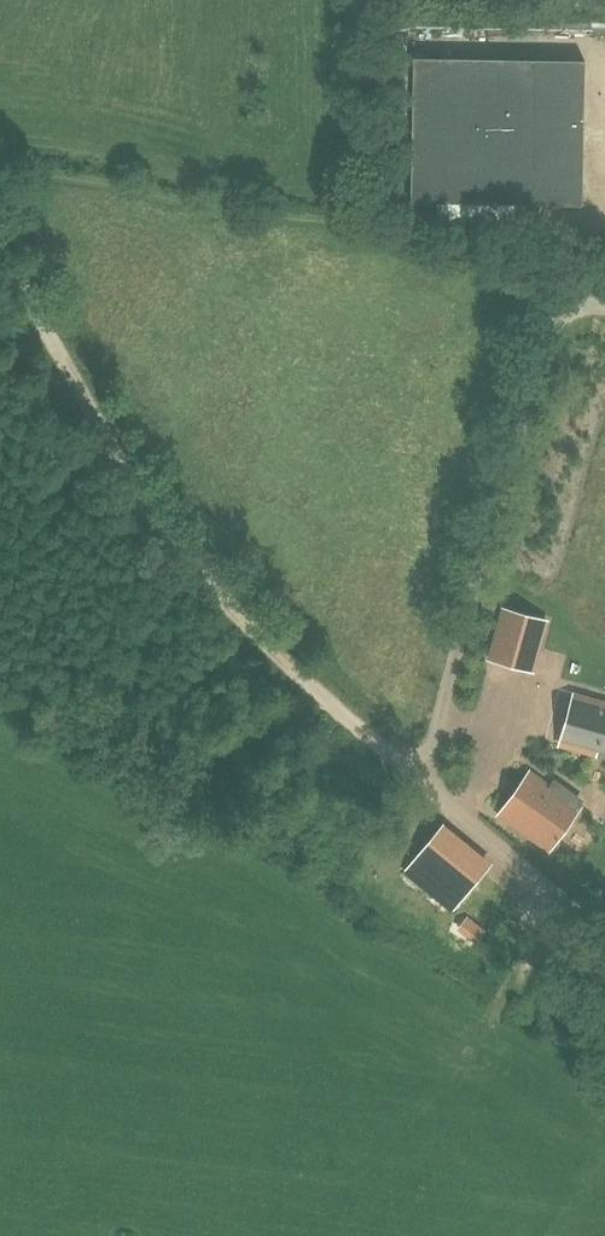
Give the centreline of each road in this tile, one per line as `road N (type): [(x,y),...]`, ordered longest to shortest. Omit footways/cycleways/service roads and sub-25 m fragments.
road 1 (residential): [(0,241),(203,570),(418,774)]
road 2 (unclassified): [(418,774),(558,312),(579,297),(604,306)]
road 3 (unclassified): [(604,938),(537,886),(418,774)]

